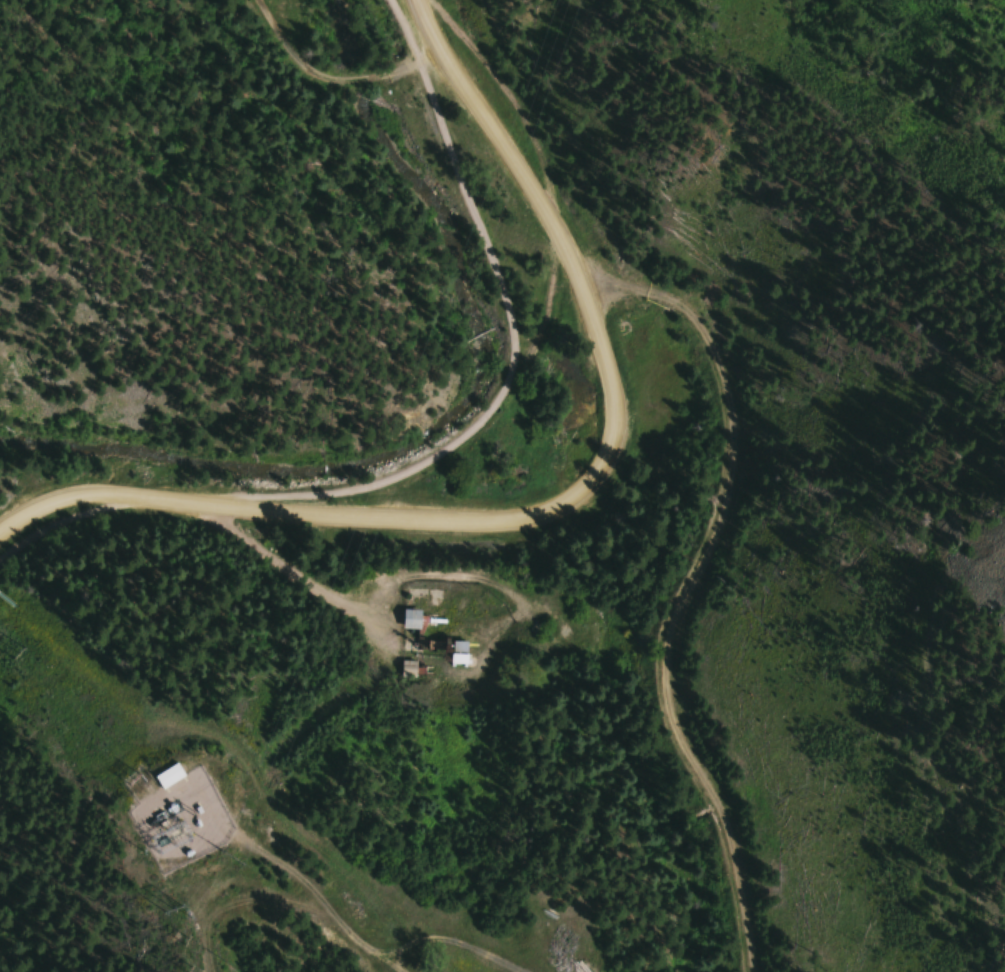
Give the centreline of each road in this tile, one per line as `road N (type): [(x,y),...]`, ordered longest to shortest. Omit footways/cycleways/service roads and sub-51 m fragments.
road 1 (tertiary): [(420,0),(573,255),(618,396),(618,463),(579,511),(521,534),(150,498),(81,507),(19,531),(0,547)]

